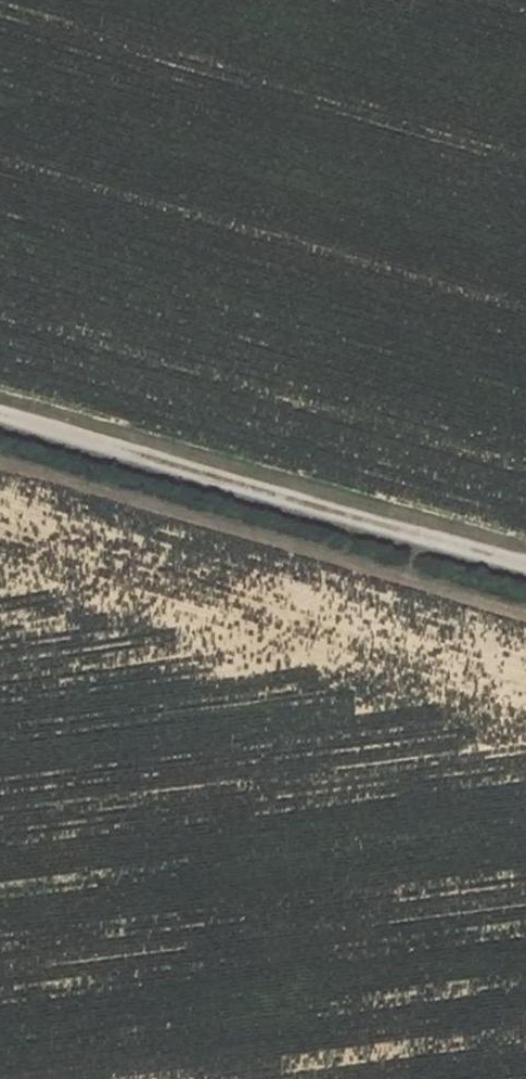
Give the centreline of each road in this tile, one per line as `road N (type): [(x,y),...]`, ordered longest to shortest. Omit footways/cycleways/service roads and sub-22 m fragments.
road 1 (track): [(525,567),(0,417)]

